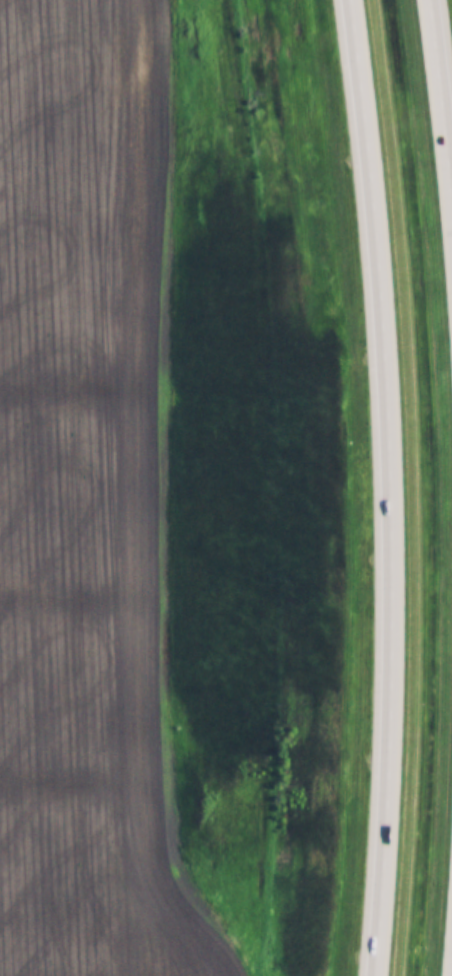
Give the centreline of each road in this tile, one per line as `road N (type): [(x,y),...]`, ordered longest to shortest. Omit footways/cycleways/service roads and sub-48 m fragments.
road 1 (motorway): [(349,0),(388,429),(391,695),(376,975)]
road 2 (motorway): [(451,222),(429,0)]

